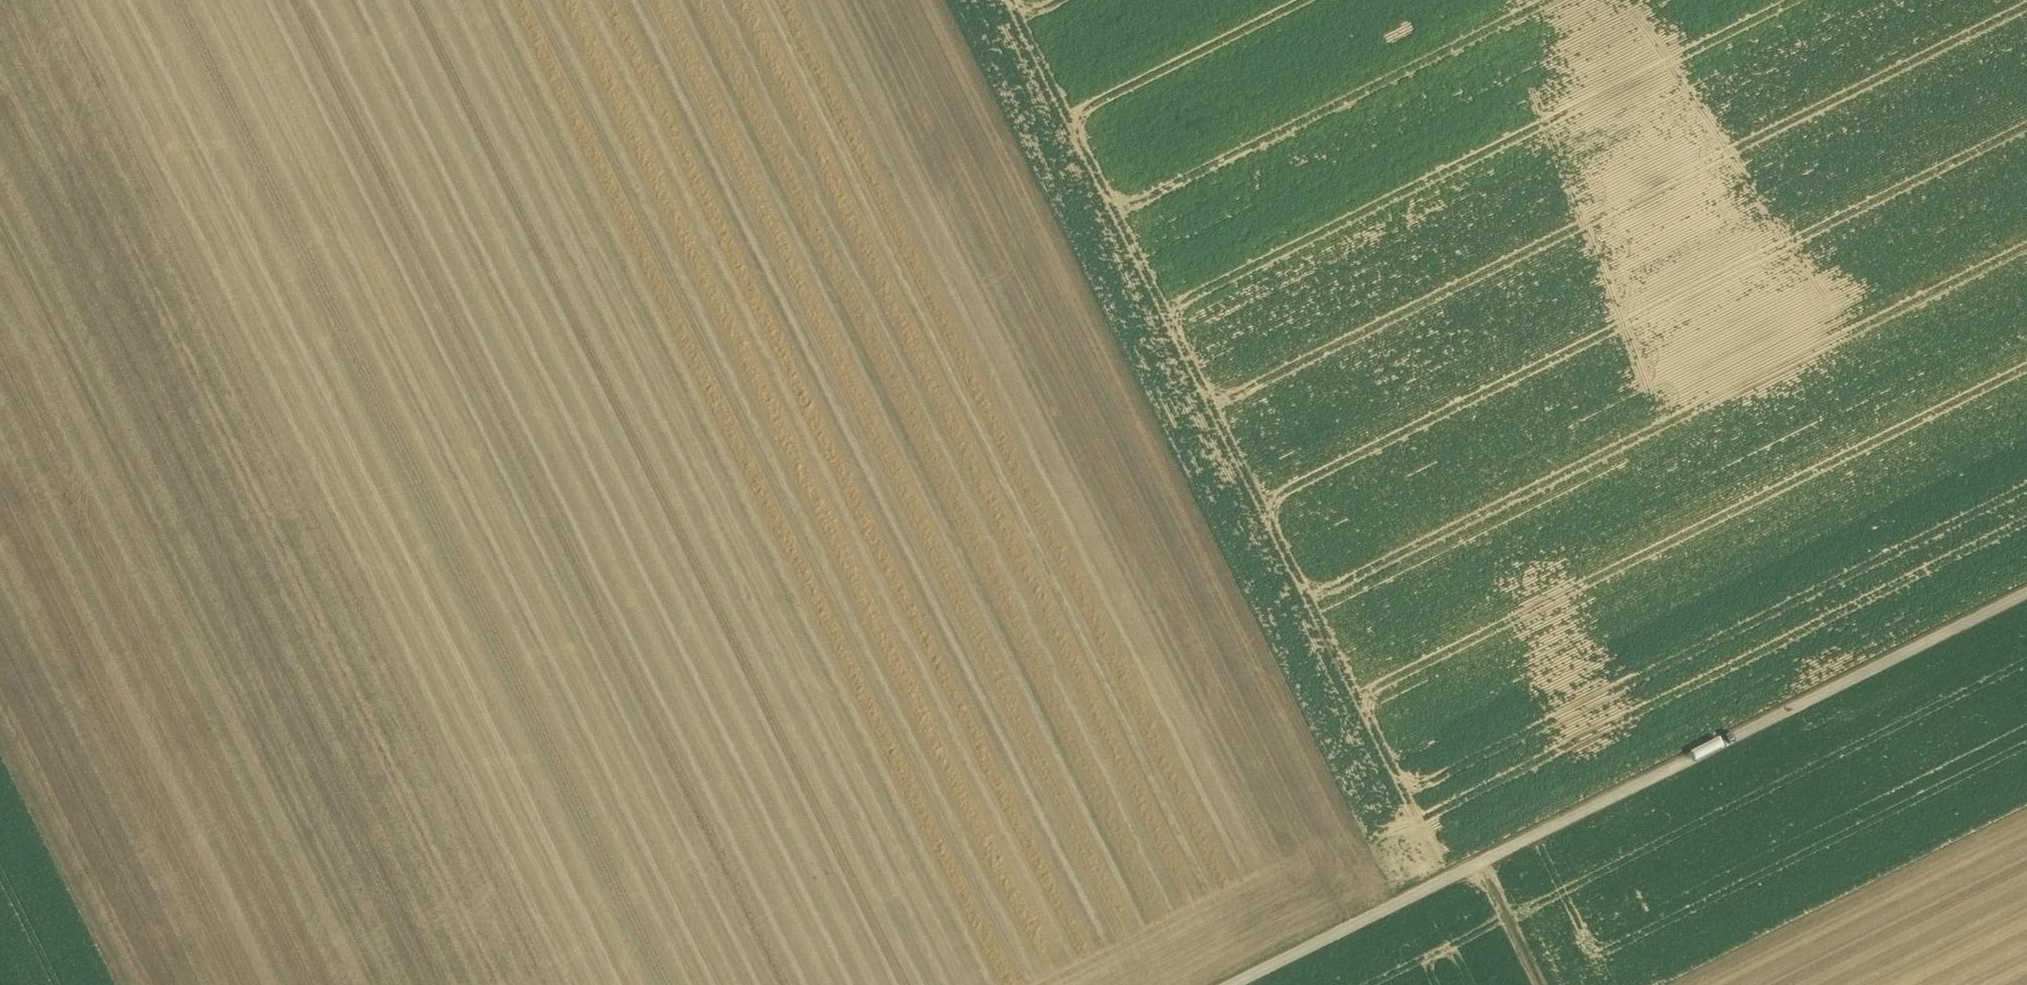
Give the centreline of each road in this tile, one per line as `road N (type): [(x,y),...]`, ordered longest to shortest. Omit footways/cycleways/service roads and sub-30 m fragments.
road 1 (track): [(1270,984),(2026,611)]
road 2 (track): [(1489,877),(1543,984)]

